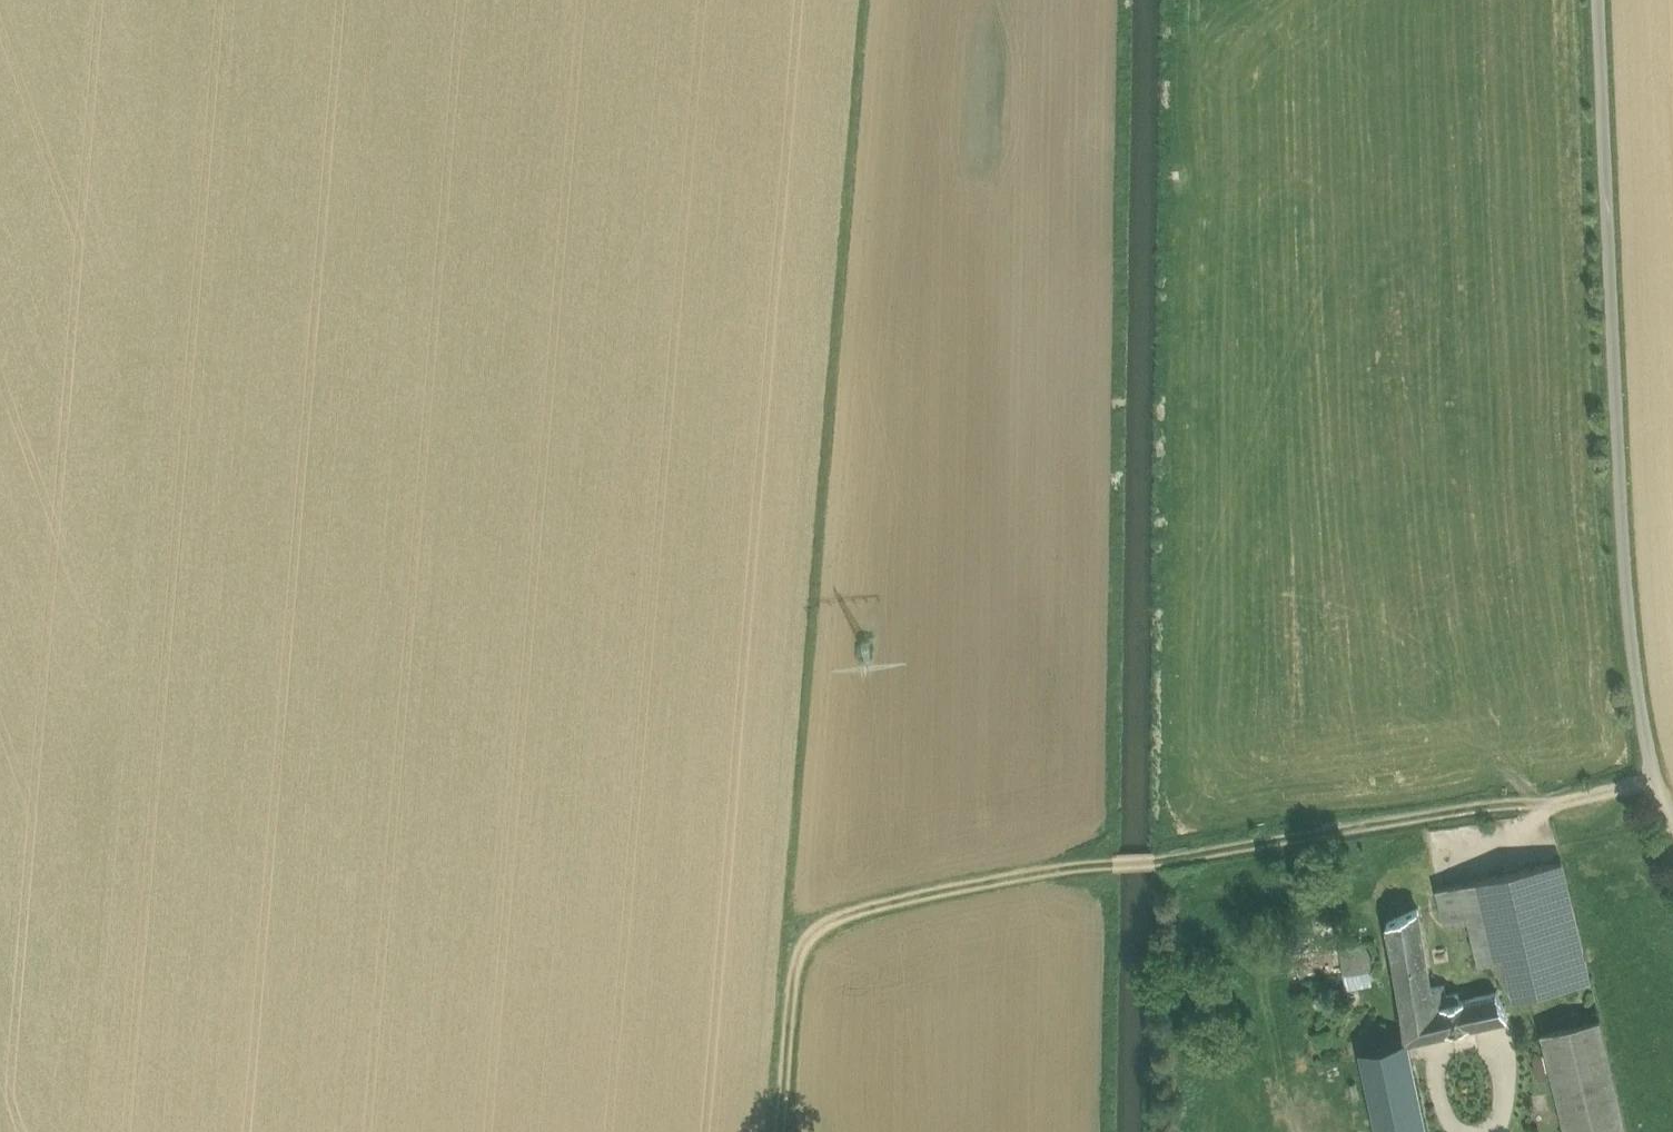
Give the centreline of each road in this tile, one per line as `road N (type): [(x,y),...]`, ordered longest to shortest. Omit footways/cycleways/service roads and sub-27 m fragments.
road 1 (track): [(774,1131),(787,978),(800,941),(826,918),(1017,874),(1172,859),(1648,762)]
road 2 (track): [(1672,828),(1653,787),(1620,587),(1597,0)]

